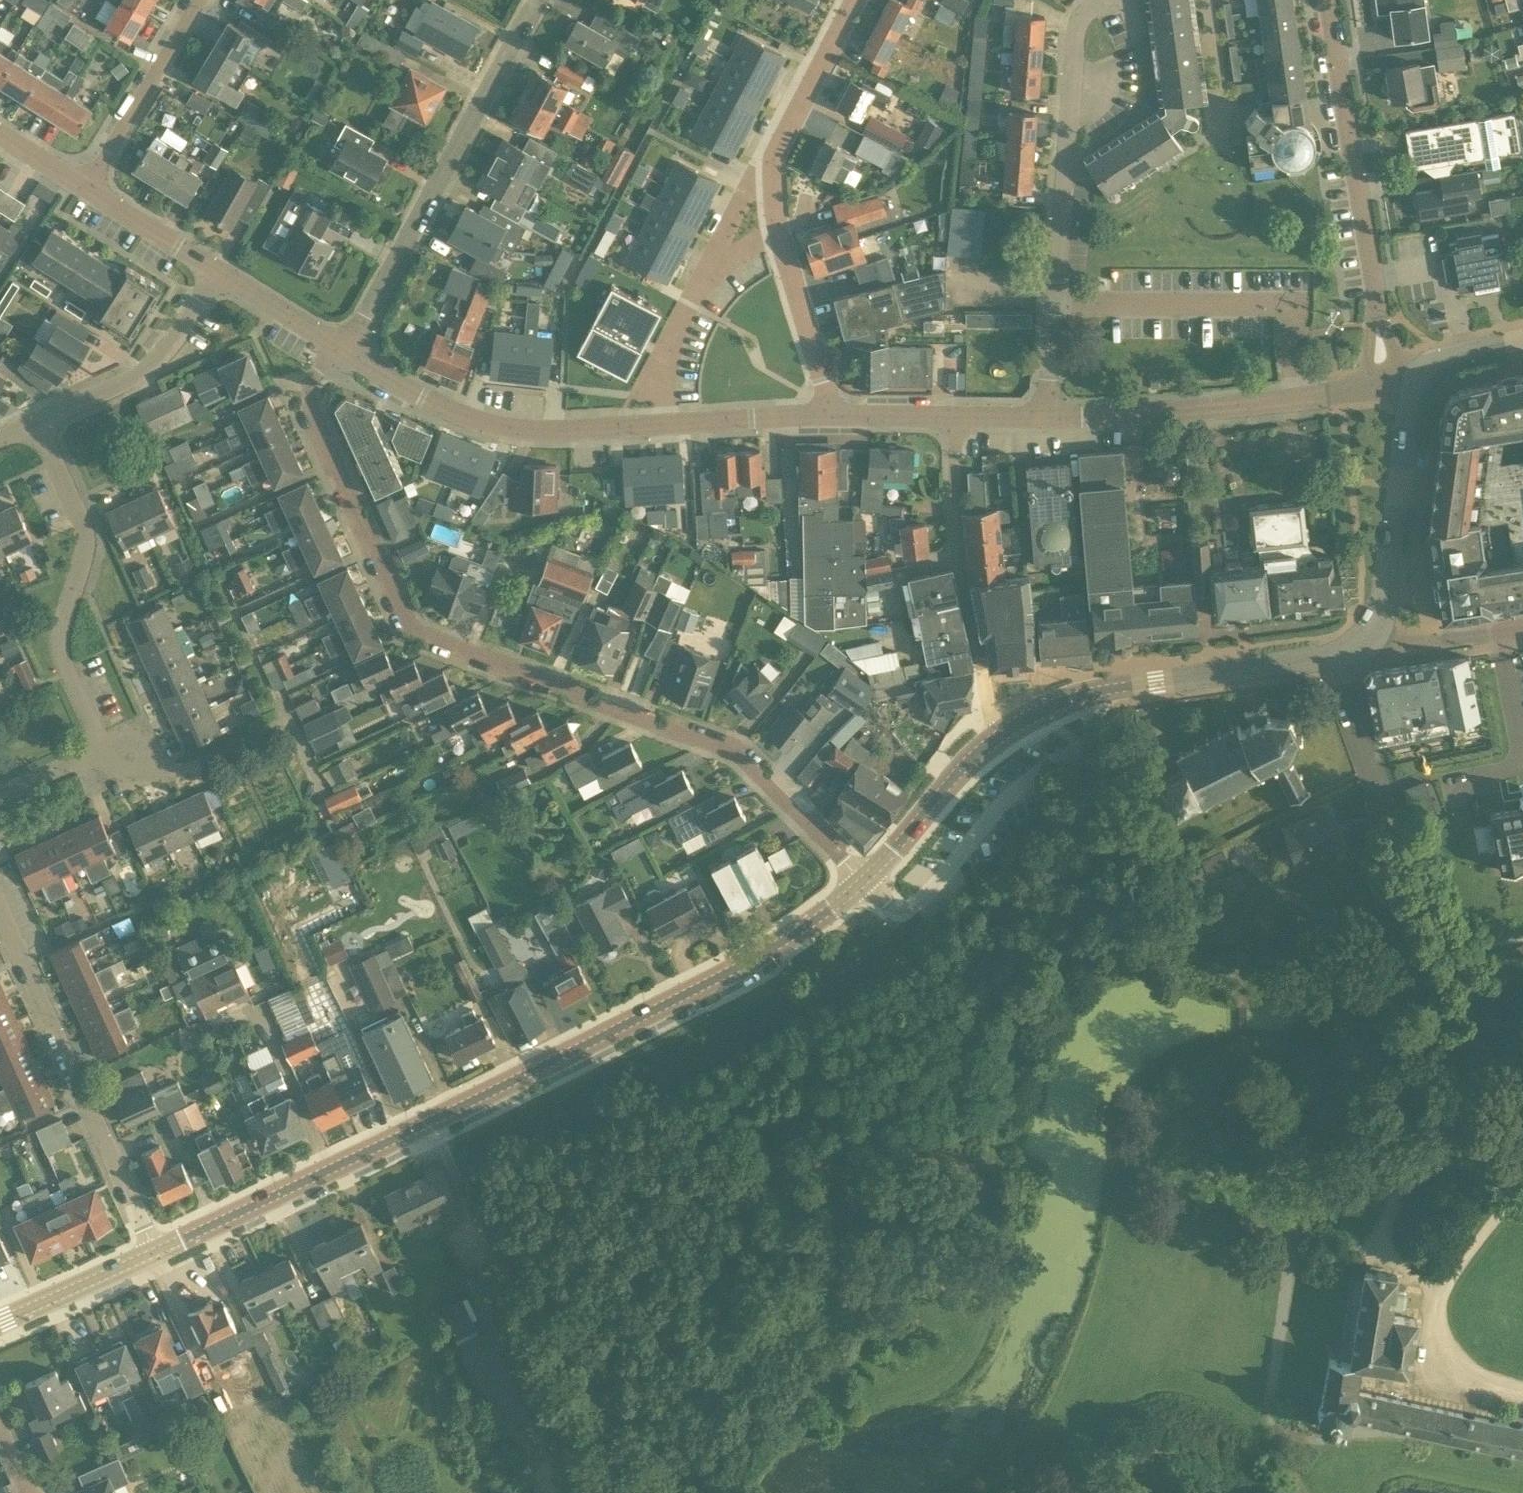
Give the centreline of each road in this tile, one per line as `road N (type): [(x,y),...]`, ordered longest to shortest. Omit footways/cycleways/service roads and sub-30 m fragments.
road 1 (residential): [(866,881),(741,754),(431,643),(409,623),(311,410),(312,383),(342,345)]
road 2 (secondary): [(154,1252),(699,985),(813,923),(866,881)]
road 3 (residential): [(831,415),(554,434),(480,424),(390,384),(342,345)]
road 4 (residential): [(831,415),(772,223),(771,153),(853,0)]
road 5 (residential): [(1044,419),(1075,40),(1101,0)]
road 6 (residential): [(342,345),(365,317),(534,0)]
road 7 (residential): [(1388,386),(1330,0)]
road 8 (secondary): [(1001,729),(1105,685),(1361,648)]
road 9 (residential): [(154,1252),(0,919)]
road 10 (residential): [(104,753),(65,656),(65,618),(87,558),(85,526),(37,420)]
road 11 (residential): [(1388,386),(1200,412),(1044,419)]
road 12 (residential): [(1001,729),(962,581),(952,420)]
road 13 (residential): [(319,777),(291,724),(121,787),(104,753)]
road 14 (secondary): [(1361,648),(1386,601),(1417,383)]
road 15 (residential): [(37,420),(149,367),(217,272)]
road 16 (residential): [(197,0),(84,190)]
road 17 (secondary): [(866,881),(1001,729)]
road 18 (secondary): [(0,1323),(154,1252)]
road 19 (residential): [(1361,648),(1522,628)]
road 20 (residential): [(217,272),(84,190)]
road 21 (residential): [(342,345),(217,272)]
road 22 (residential): [(952,420),(831,415)]

